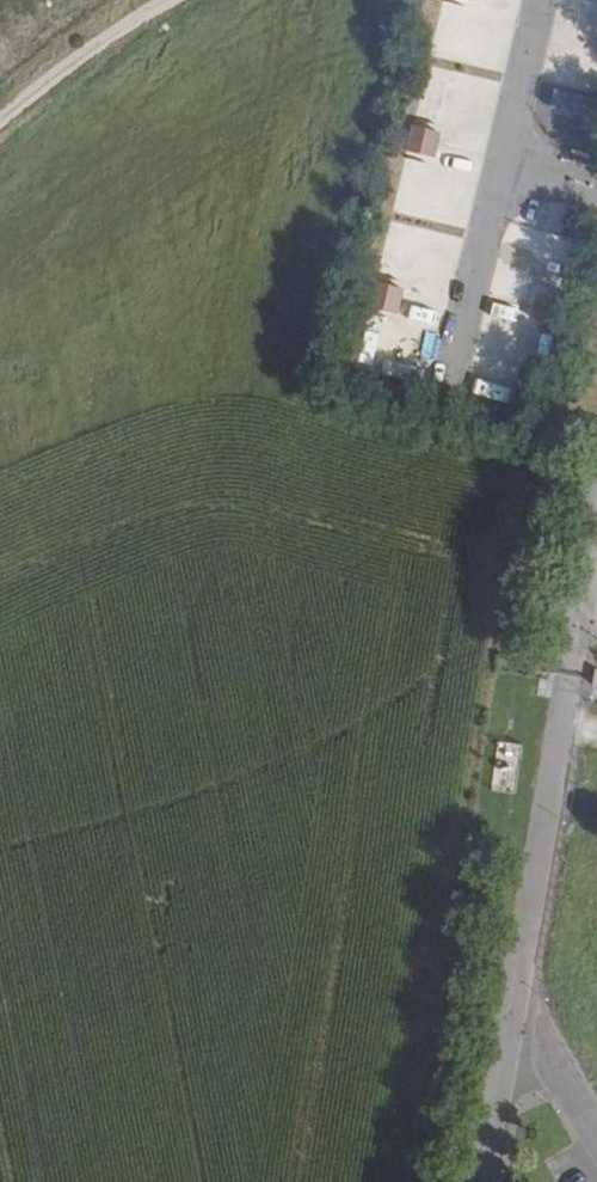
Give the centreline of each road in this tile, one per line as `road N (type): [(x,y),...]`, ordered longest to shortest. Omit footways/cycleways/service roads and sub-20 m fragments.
road 1 (residential): [(596,563),(515,985)]
road 2 (track): [(0,129),(92,51),(180,0)]
road 3 (residential): [(515,985),(484,1181)]
road 4 (residential): [(515,985),(596,1131)]

